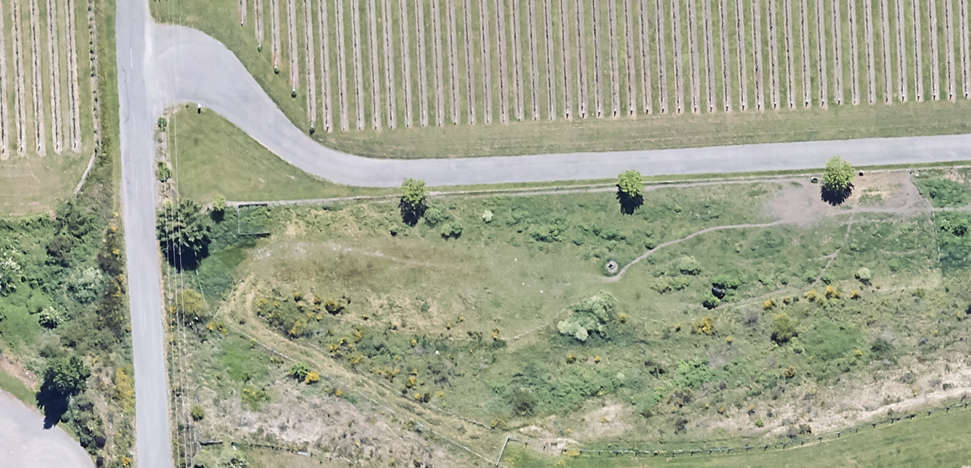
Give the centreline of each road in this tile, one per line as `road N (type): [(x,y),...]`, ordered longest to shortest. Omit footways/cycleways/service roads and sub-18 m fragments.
road 1 (track): [(970,142),(535,173),(373,173),(301,151),(194,70),(161,62),(132,67)]
road 2 (unclassified): [(128,0),(152,467)]

